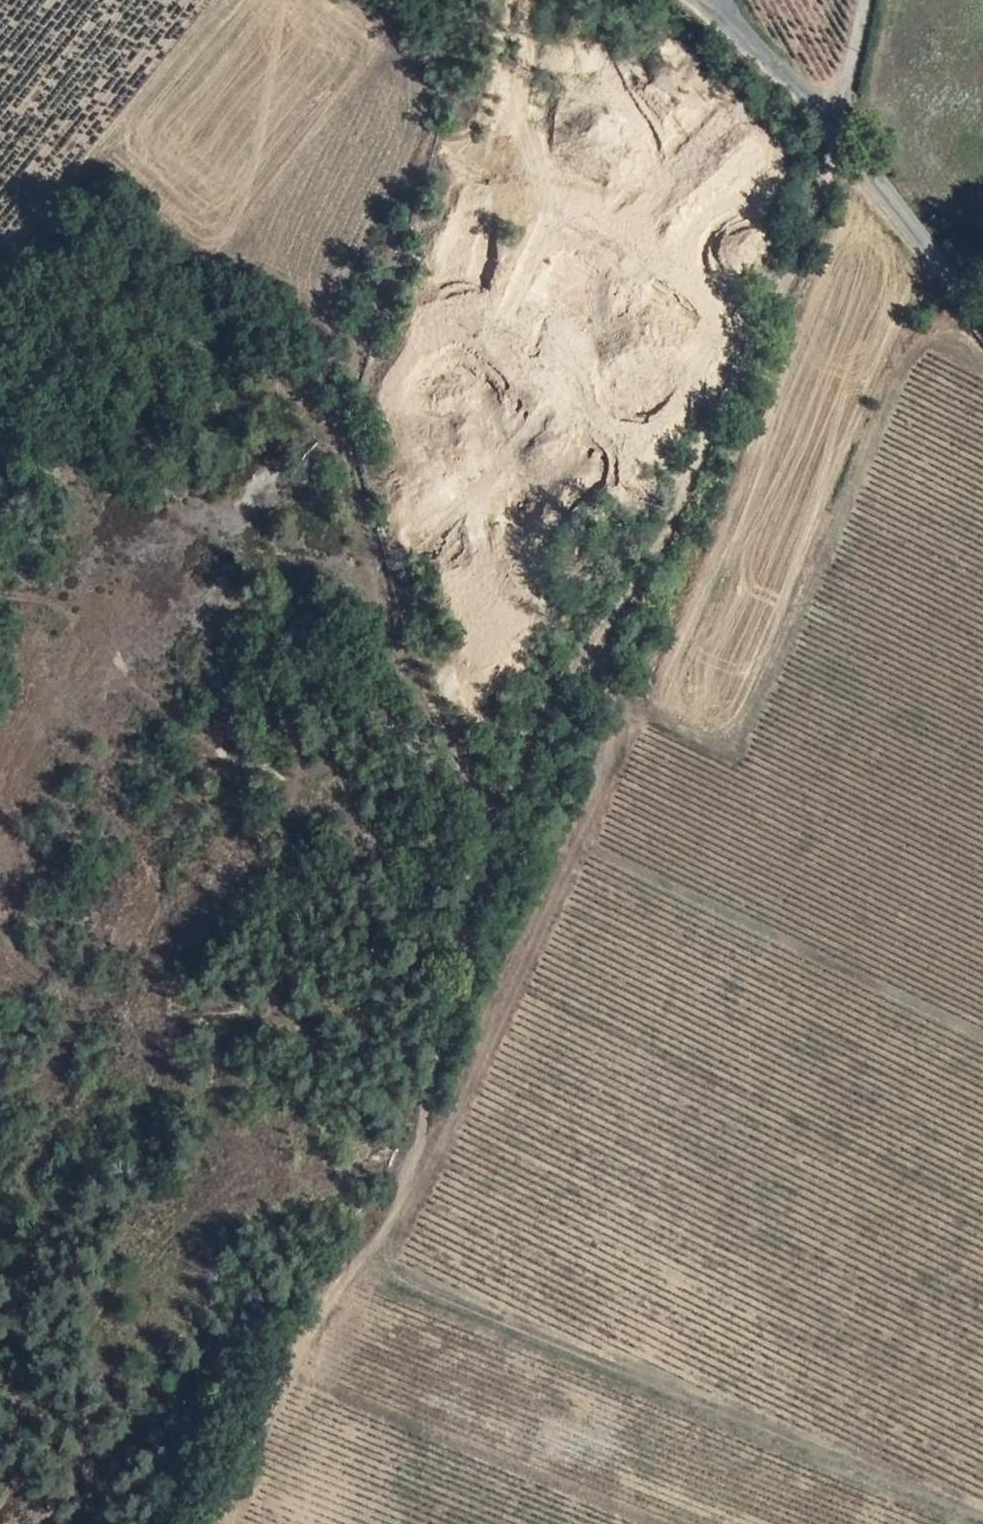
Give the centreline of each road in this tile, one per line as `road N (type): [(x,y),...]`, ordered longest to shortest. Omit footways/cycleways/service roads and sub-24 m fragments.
road 1 (track): [(212,1523),(323,1284),(366,1243),(423,1131),(500,806),(563,672),(669,535),(761,326),(792,275),(842,131)]
road 2 (unclassified): [(741,37),(842,131),(982,327)]

